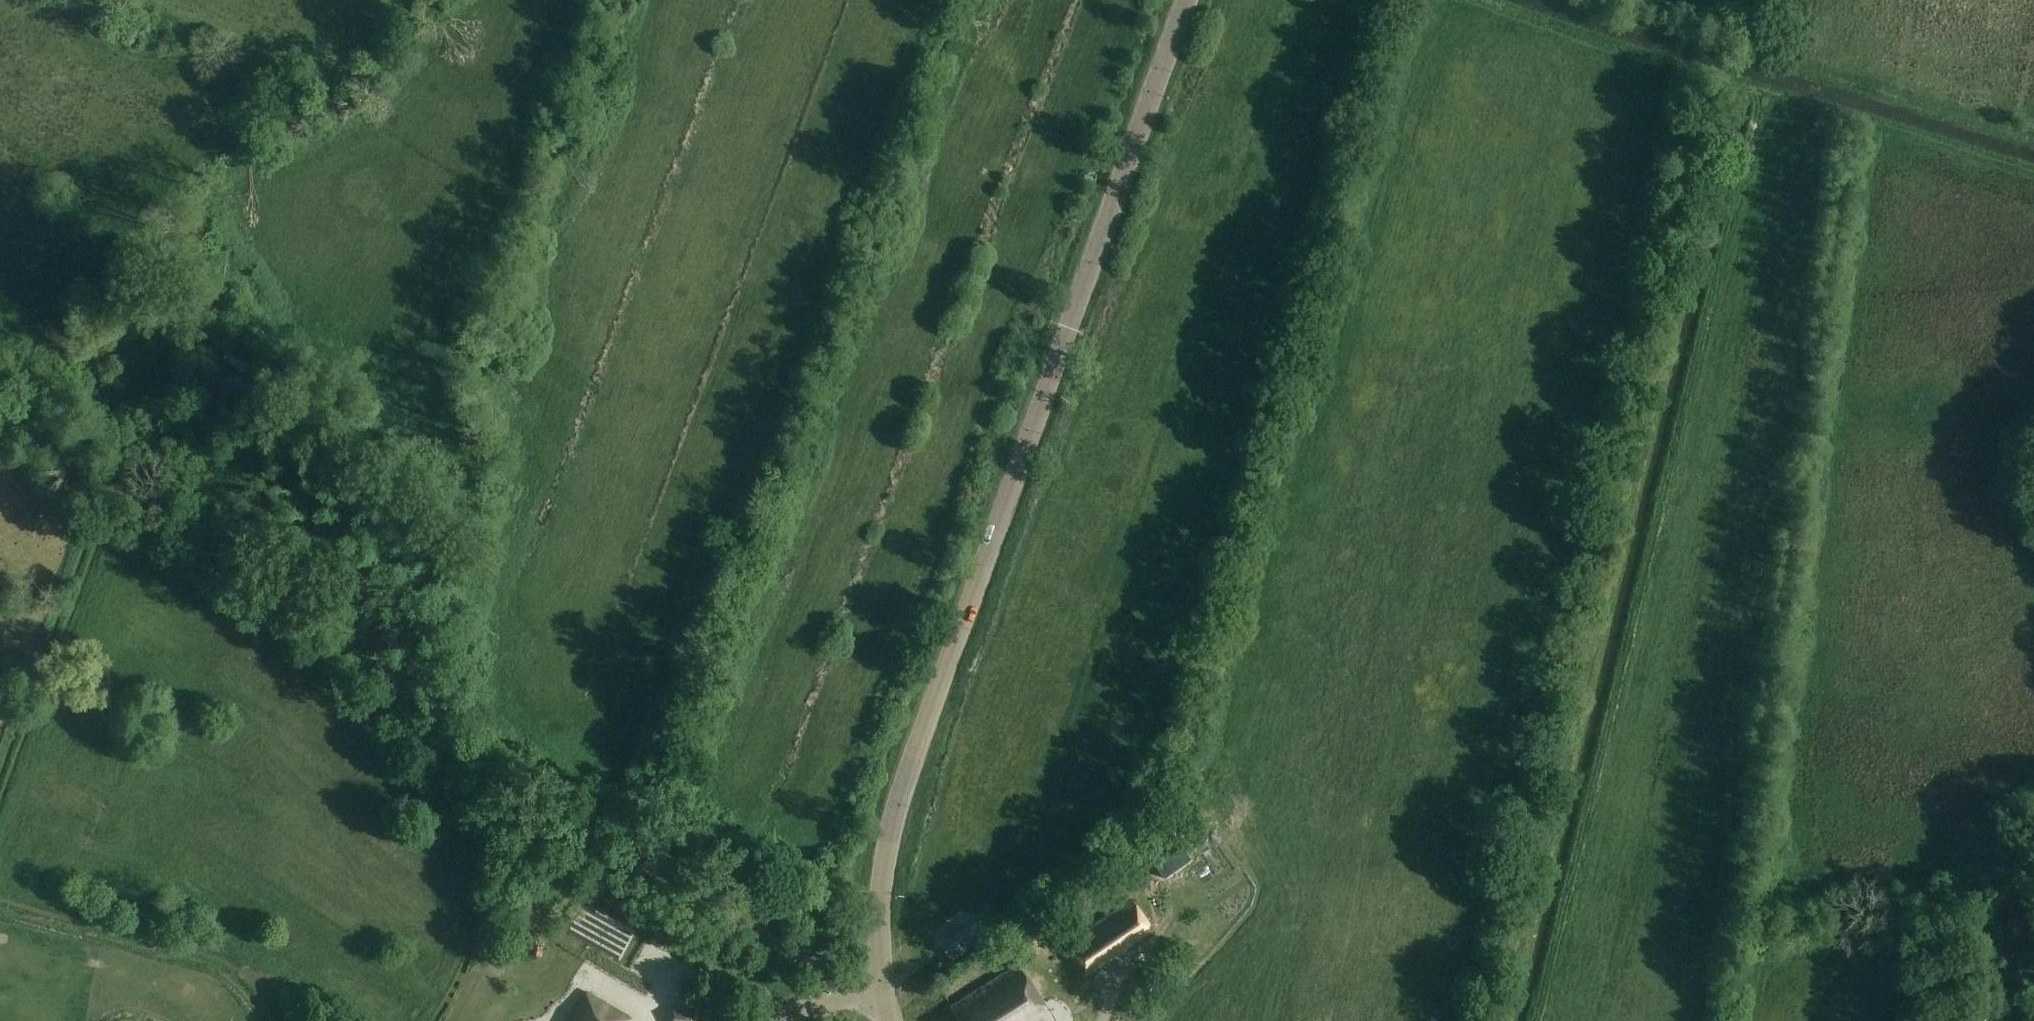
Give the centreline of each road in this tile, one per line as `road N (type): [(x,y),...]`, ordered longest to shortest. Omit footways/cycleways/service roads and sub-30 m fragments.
road 1 (track): [(881,997),(468,807),(422,768),(341,628),(0,405)]
road 2 (tertiary): [(888,1020),(881,997),(881,889),(895,803),(1186,0)]

